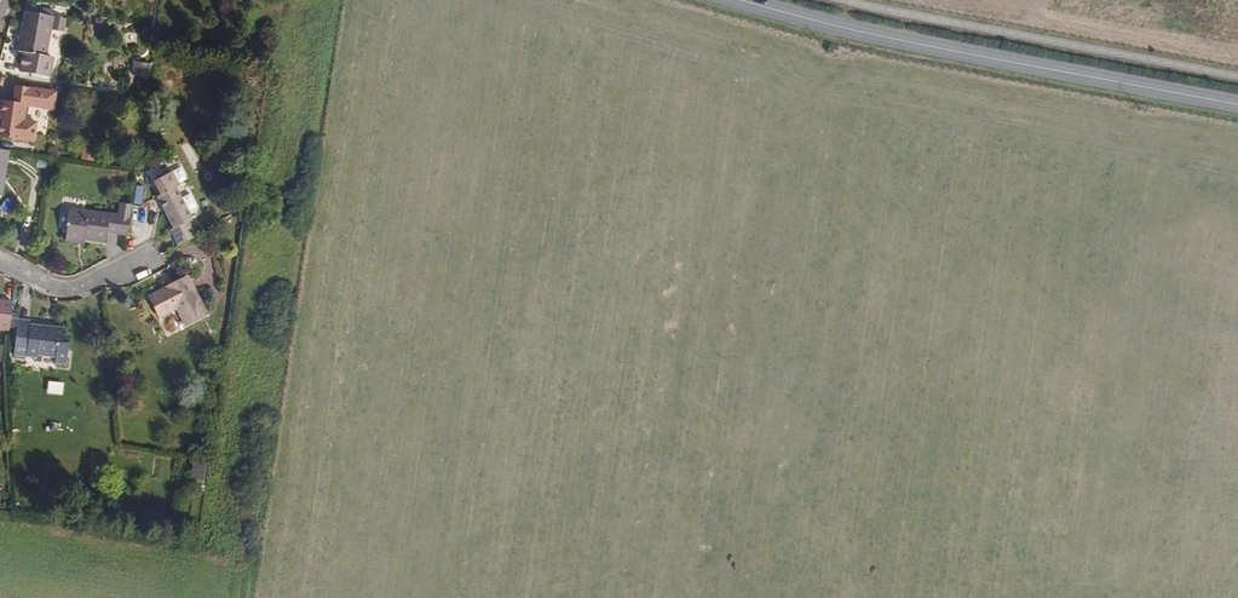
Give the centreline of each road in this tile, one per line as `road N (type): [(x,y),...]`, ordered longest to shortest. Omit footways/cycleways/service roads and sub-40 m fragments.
road 1 (secondary): [(743,0),(840,29),(1237,106)]
road 2 (residential): [(0,264),(47,289),(74,290),(146,259)]

